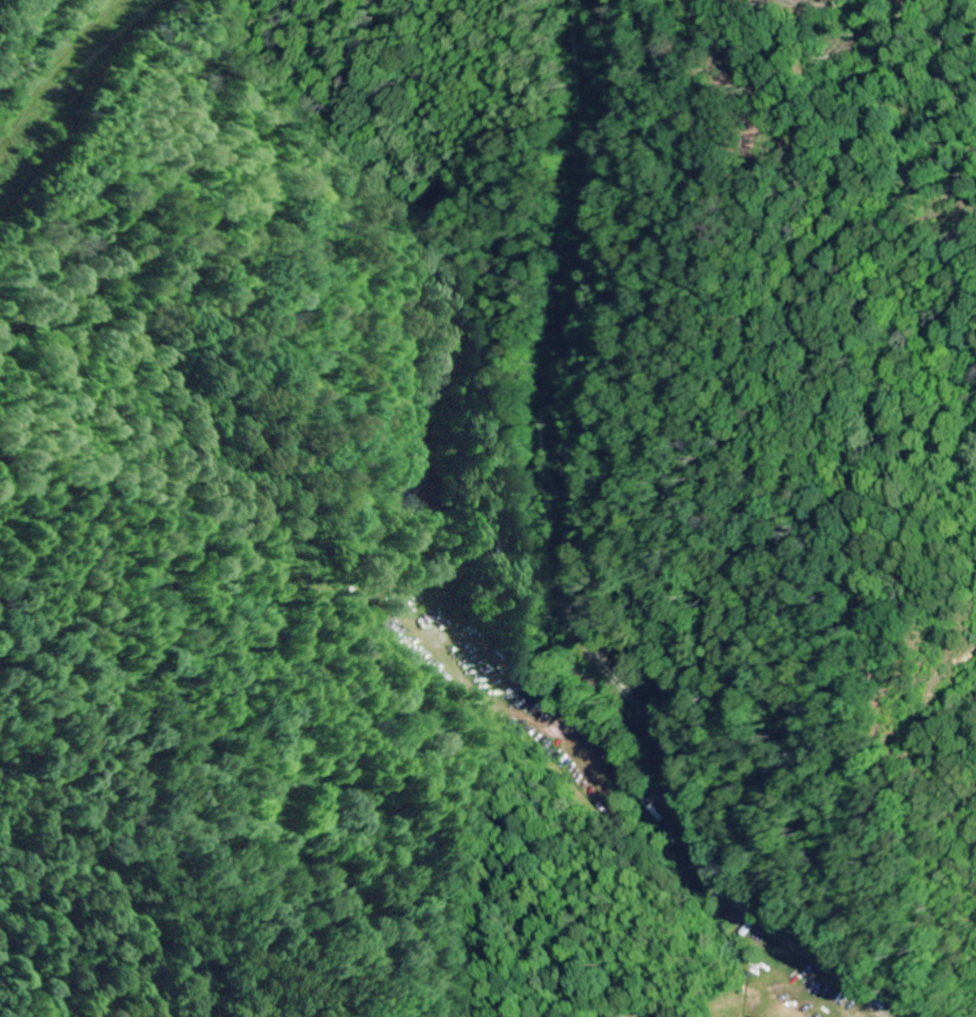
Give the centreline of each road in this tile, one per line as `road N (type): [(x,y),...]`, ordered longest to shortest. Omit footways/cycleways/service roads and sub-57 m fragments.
road 1 (residential): [(885,1016),(757,920)]

